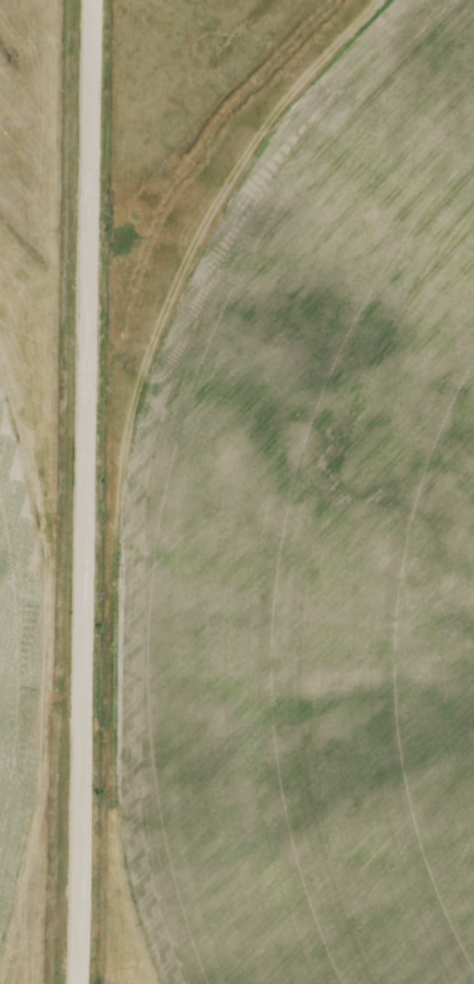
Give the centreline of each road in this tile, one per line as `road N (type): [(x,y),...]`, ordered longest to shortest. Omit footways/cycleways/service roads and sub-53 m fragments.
road 1 (residential): [(78,983),(91,0)]

